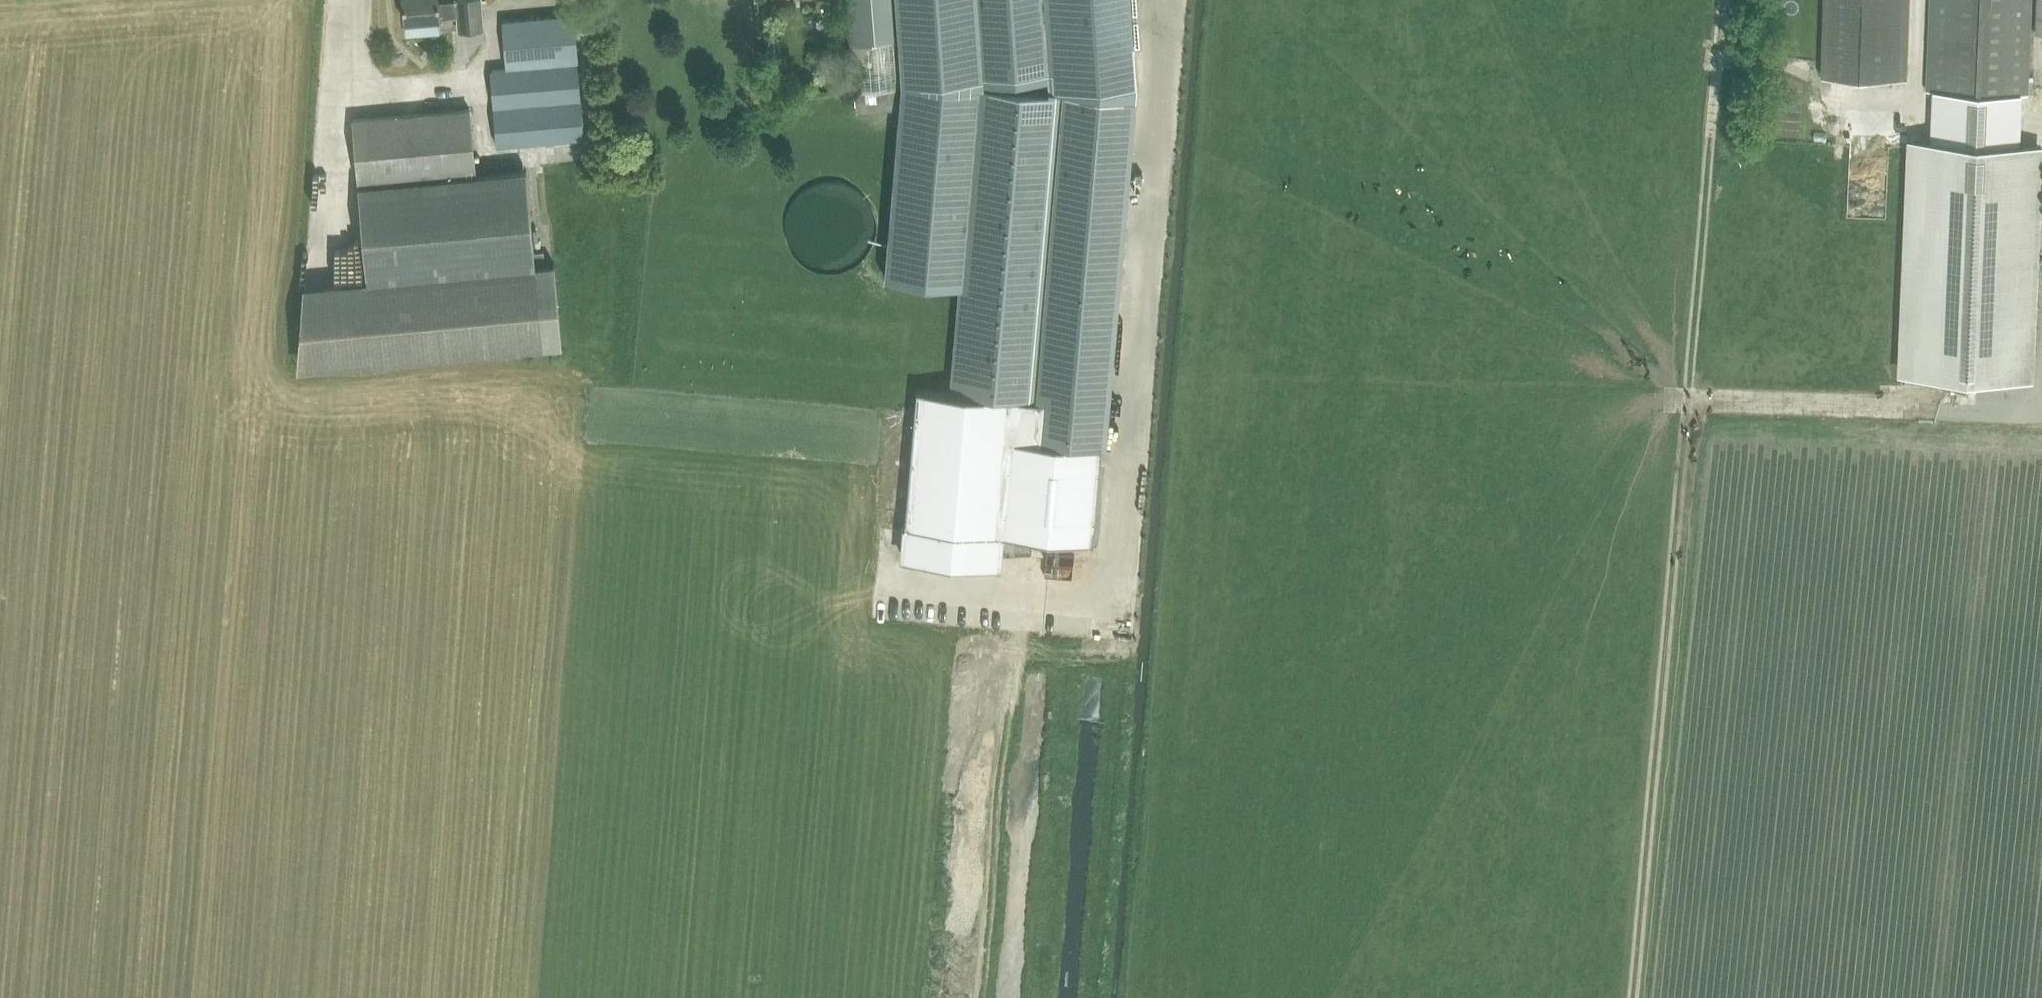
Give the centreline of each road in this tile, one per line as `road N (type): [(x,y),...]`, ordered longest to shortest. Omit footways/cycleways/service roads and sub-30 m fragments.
road 1 (track): [(1629,997),(1722,0)]

